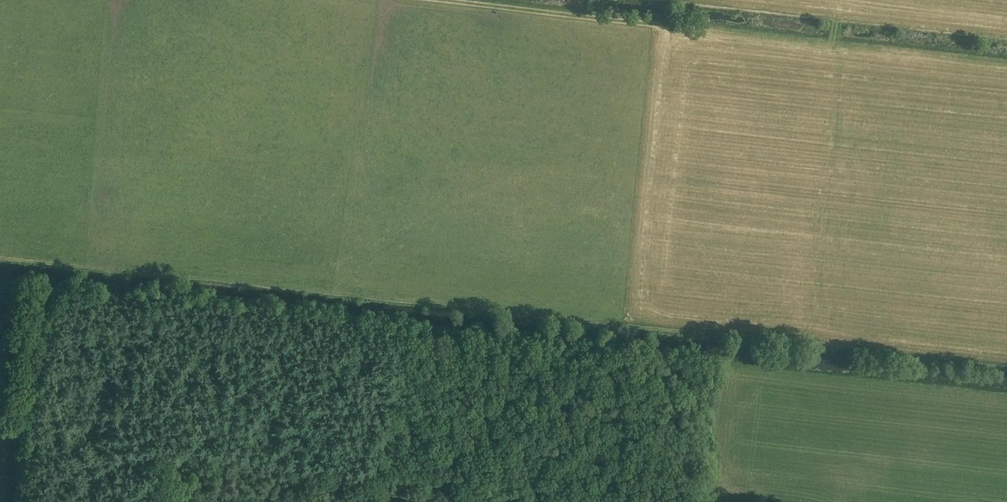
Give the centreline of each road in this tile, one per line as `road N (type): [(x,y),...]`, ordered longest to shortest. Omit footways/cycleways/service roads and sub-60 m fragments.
road 1 (track): [(438,0),(817,45),(830,40),(836,19)]

